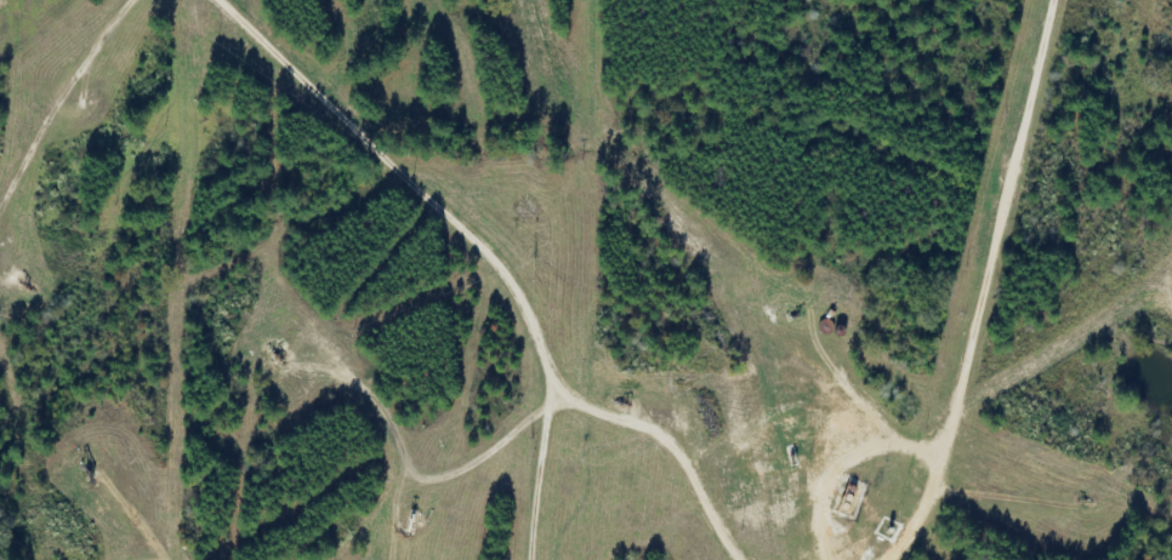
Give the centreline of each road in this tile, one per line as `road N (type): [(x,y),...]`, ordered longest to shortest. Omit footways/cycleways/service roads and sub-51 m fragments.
road 1 (residential): [(532,559),(573,195),(548,165),(446,147),(286,0)]
road 2 (residential): [(1056,0),(1030,135),(1012,158),(975,382),(928,539),(890,559)]

